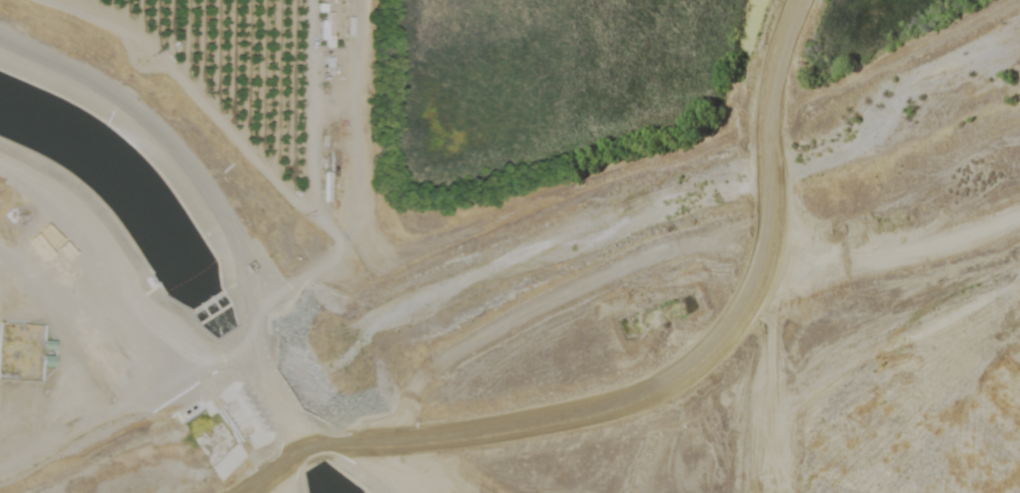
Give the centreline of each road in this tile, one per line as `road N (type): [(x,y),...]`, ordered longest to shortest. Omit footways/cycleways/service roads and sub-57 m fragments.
road 1 (residential): [(1019,217),(914,261),(848,270),(770,238),(734,233),(699,241),(458,354),(424,382),(387,439),(346,448)]
road 2 (residential): [(387,439),(527,427),(662,388),(728,335),(757,287),(770,238),(773,102),(802,0)]
road 3 (residential): [(229,348),(353,212),(354,0)]

